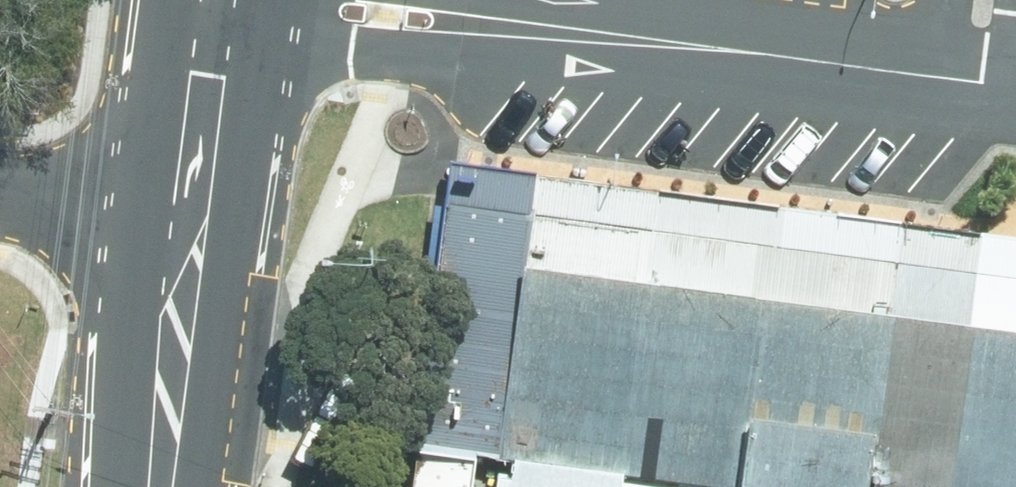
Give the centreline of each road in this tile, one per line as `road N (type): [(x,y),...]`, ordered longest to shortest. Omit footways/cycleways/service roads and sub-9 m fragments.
road 1 (tertiary): [(939,81),(272,42)]
road 2 (tertiary): [(523,0),(939,81)]
road 3 (secondary): [(110,486),(130,206)]
road 4 (secondary): [(246,224),(214,486)]
road 5 (secondary): [(272,42),(246,224)]
road 6 (secondary): [(130,206),(153,30)]
road 7 (residential): [(0,190),(130,206)]
road 8 (tertiary): [(272,42),(153,30)]

